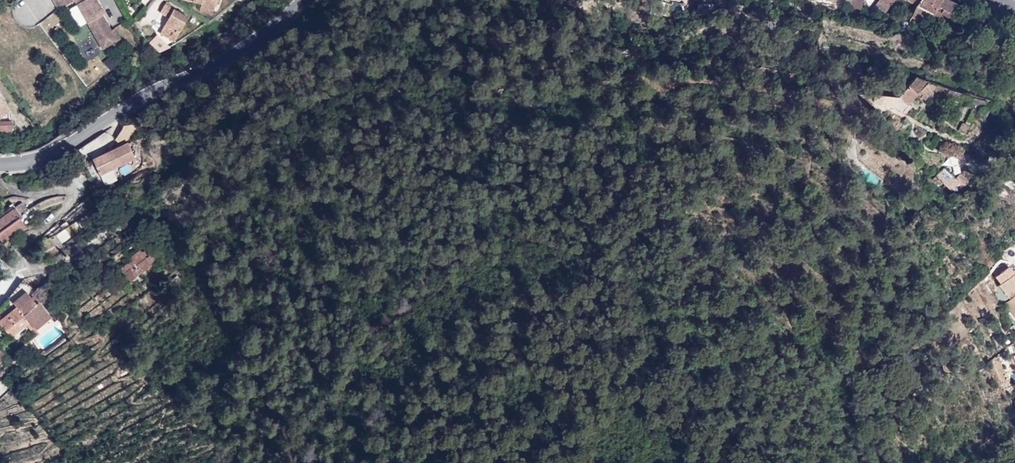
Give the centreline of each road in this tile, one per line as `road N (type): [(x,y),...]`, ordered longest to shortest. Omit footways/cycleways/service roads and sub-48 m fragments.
road 1 (unclassified): [(0,165),(56,152),(158,90),(223,63),(306,0)]

